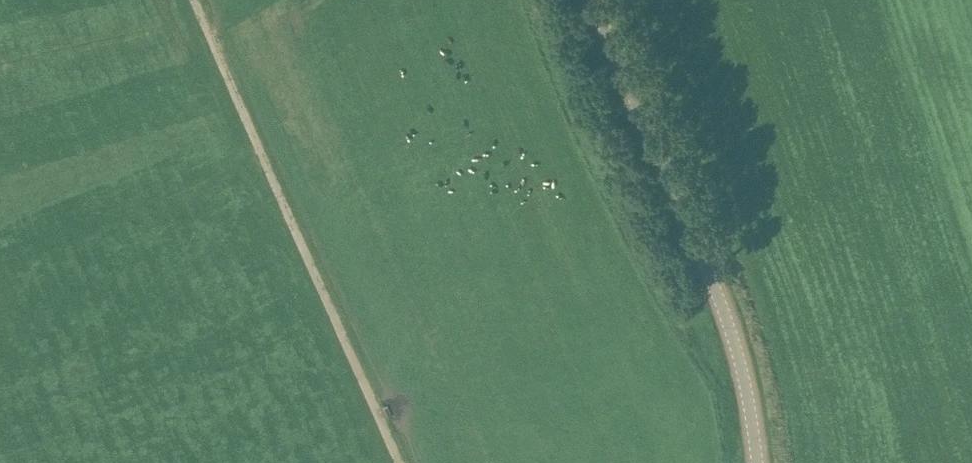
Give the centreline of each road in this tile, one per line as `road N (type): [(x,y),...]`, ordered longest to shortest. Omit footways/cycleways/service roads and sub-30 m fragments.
road 1 (track): [(397,462),(196,0)]
road 2 (tertiary): [(757,462),(735,342),(593,0)]

